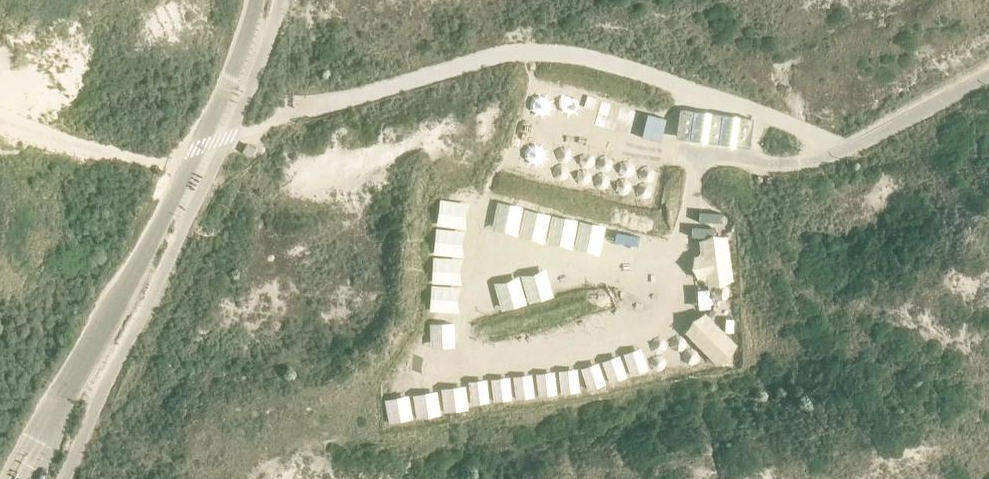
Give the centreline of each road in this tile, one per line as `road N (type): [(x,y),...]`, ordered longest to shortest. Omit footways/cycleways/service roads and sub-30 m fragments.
road 1 (track): [(702,155),(682,332),(513,388),(451,388),(443,358),(452,333),(490,275),(545,262)]
road 2 (unclassified): [(52,419),(197,156),(255,0)]
road 3 (track): [(545,262),(689,272)]

